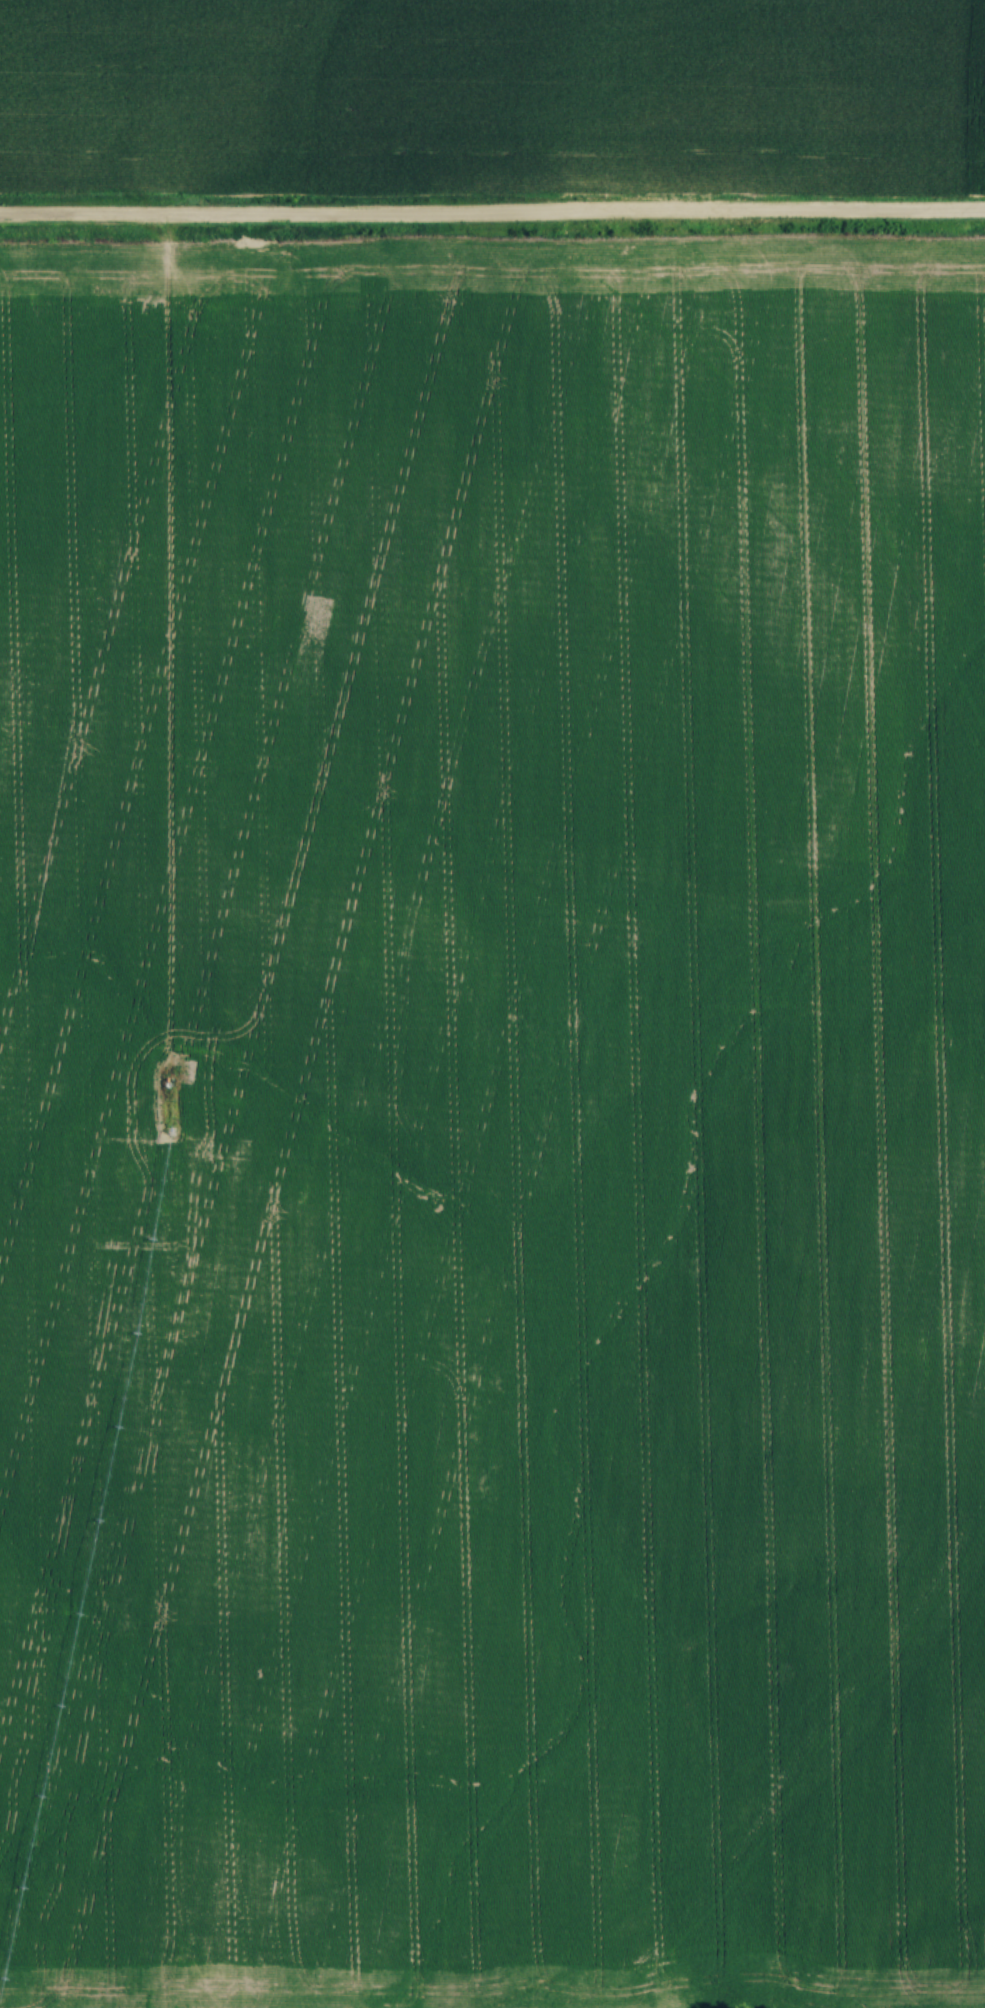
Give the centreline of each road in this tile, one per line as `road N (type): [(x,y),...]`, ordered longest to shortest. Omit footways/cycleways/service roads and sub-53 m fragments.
road 1 (residential): [(0,221),(984,215)]

